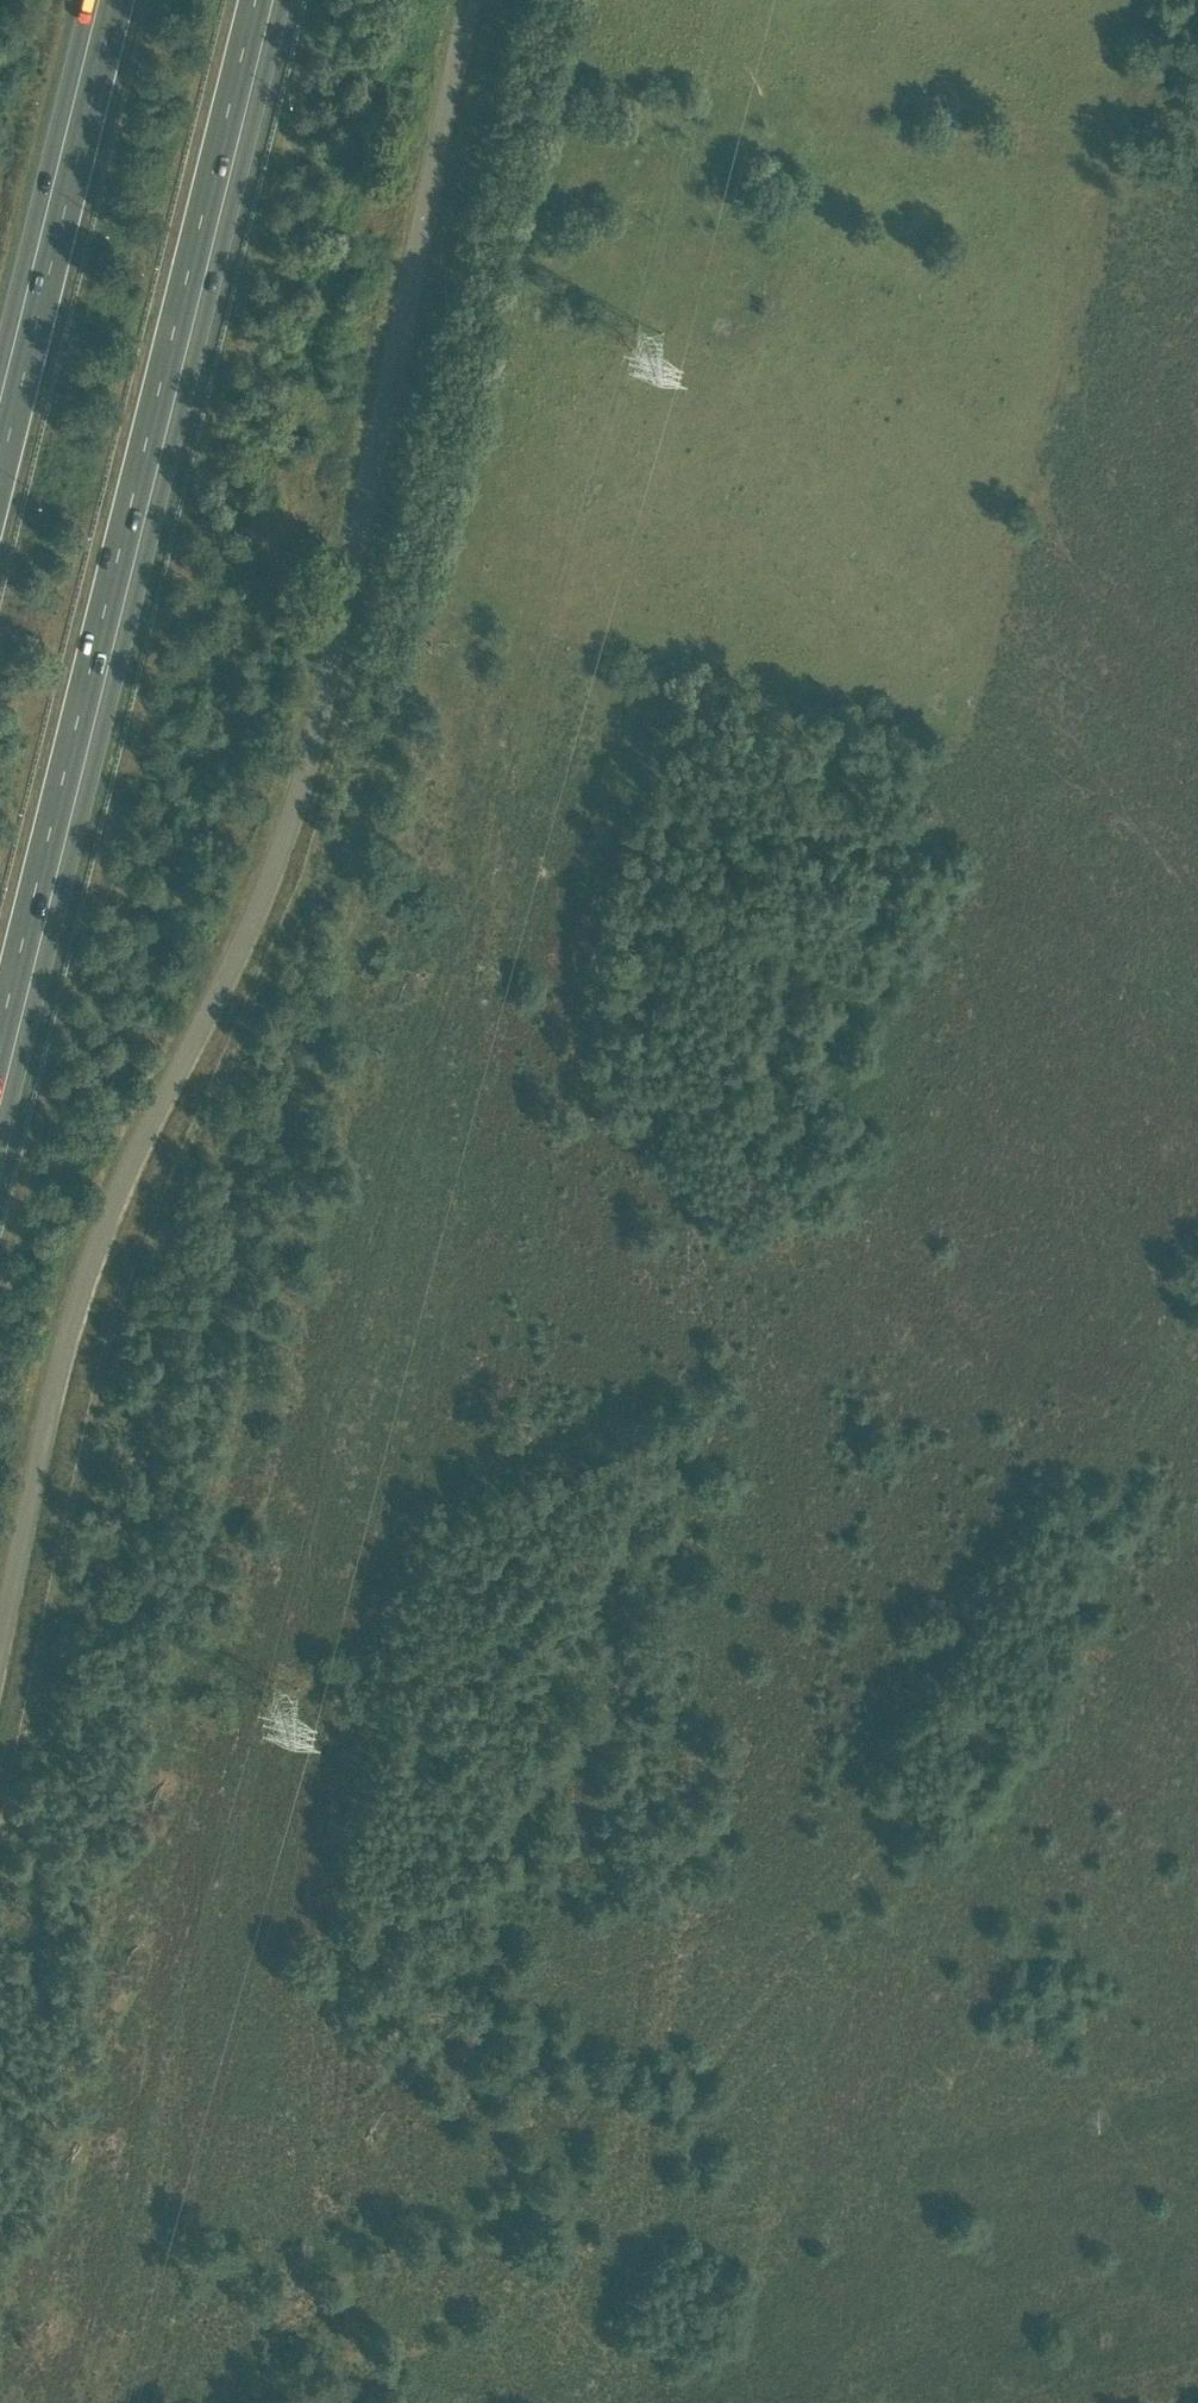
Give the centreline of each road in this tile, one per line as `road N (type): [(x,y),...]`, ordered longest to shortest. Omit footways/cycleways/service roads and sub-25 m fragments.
road 1 (unclassified): [(0,1635),(78,1298),(114,1196),(247,929),(305,764),(470,0)]
road 2 (motorway): [(0,1048),(263,0)]
road 3 (motorway): [(111,0),(0,454)]

